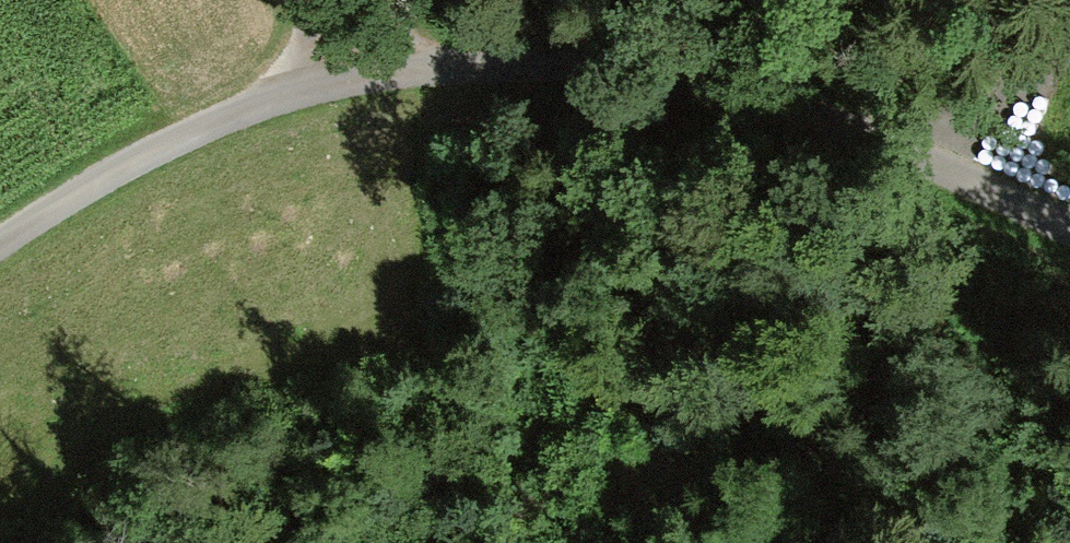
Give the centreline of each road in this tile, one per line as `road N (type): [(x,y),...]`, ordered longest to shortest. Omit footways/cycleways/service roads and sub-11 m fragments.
road 1 (track): [(1069,214),(966,145),(790,70),(561,51),(358,62)]
road 2 (track): [(358,62),(112,167),(0,234)]
road 3 (track): [(966,145),(1058,0)]

